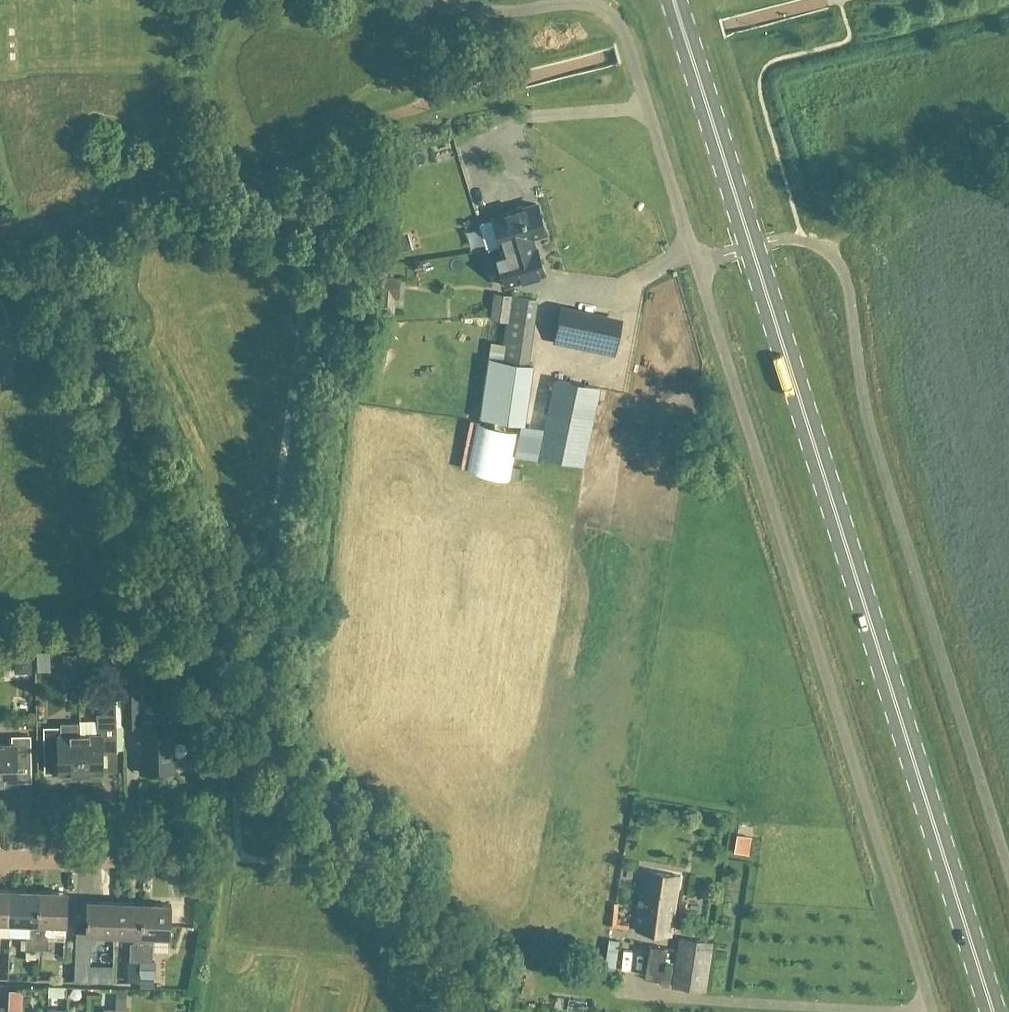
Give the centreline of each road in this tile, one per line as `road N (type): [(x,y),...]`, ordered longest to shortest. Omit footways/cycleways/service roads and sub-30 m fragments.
road 1 (primary): [(990,1011),(751,249)]
road 2 (unclassified): [(928,1011),(696,267)]
road 3 (unclassified): [(1008,874),(862,404),(842,272),(832,256),(803,243),(751,249)]
road 4 (unclassified): [(696,267),(622,32),(607,15),(569,4),(493,14),(412,0)]
road 5 (primary): [(751,249),(669,0)]
road 6 (residential): [(0,862),(173,859)]

